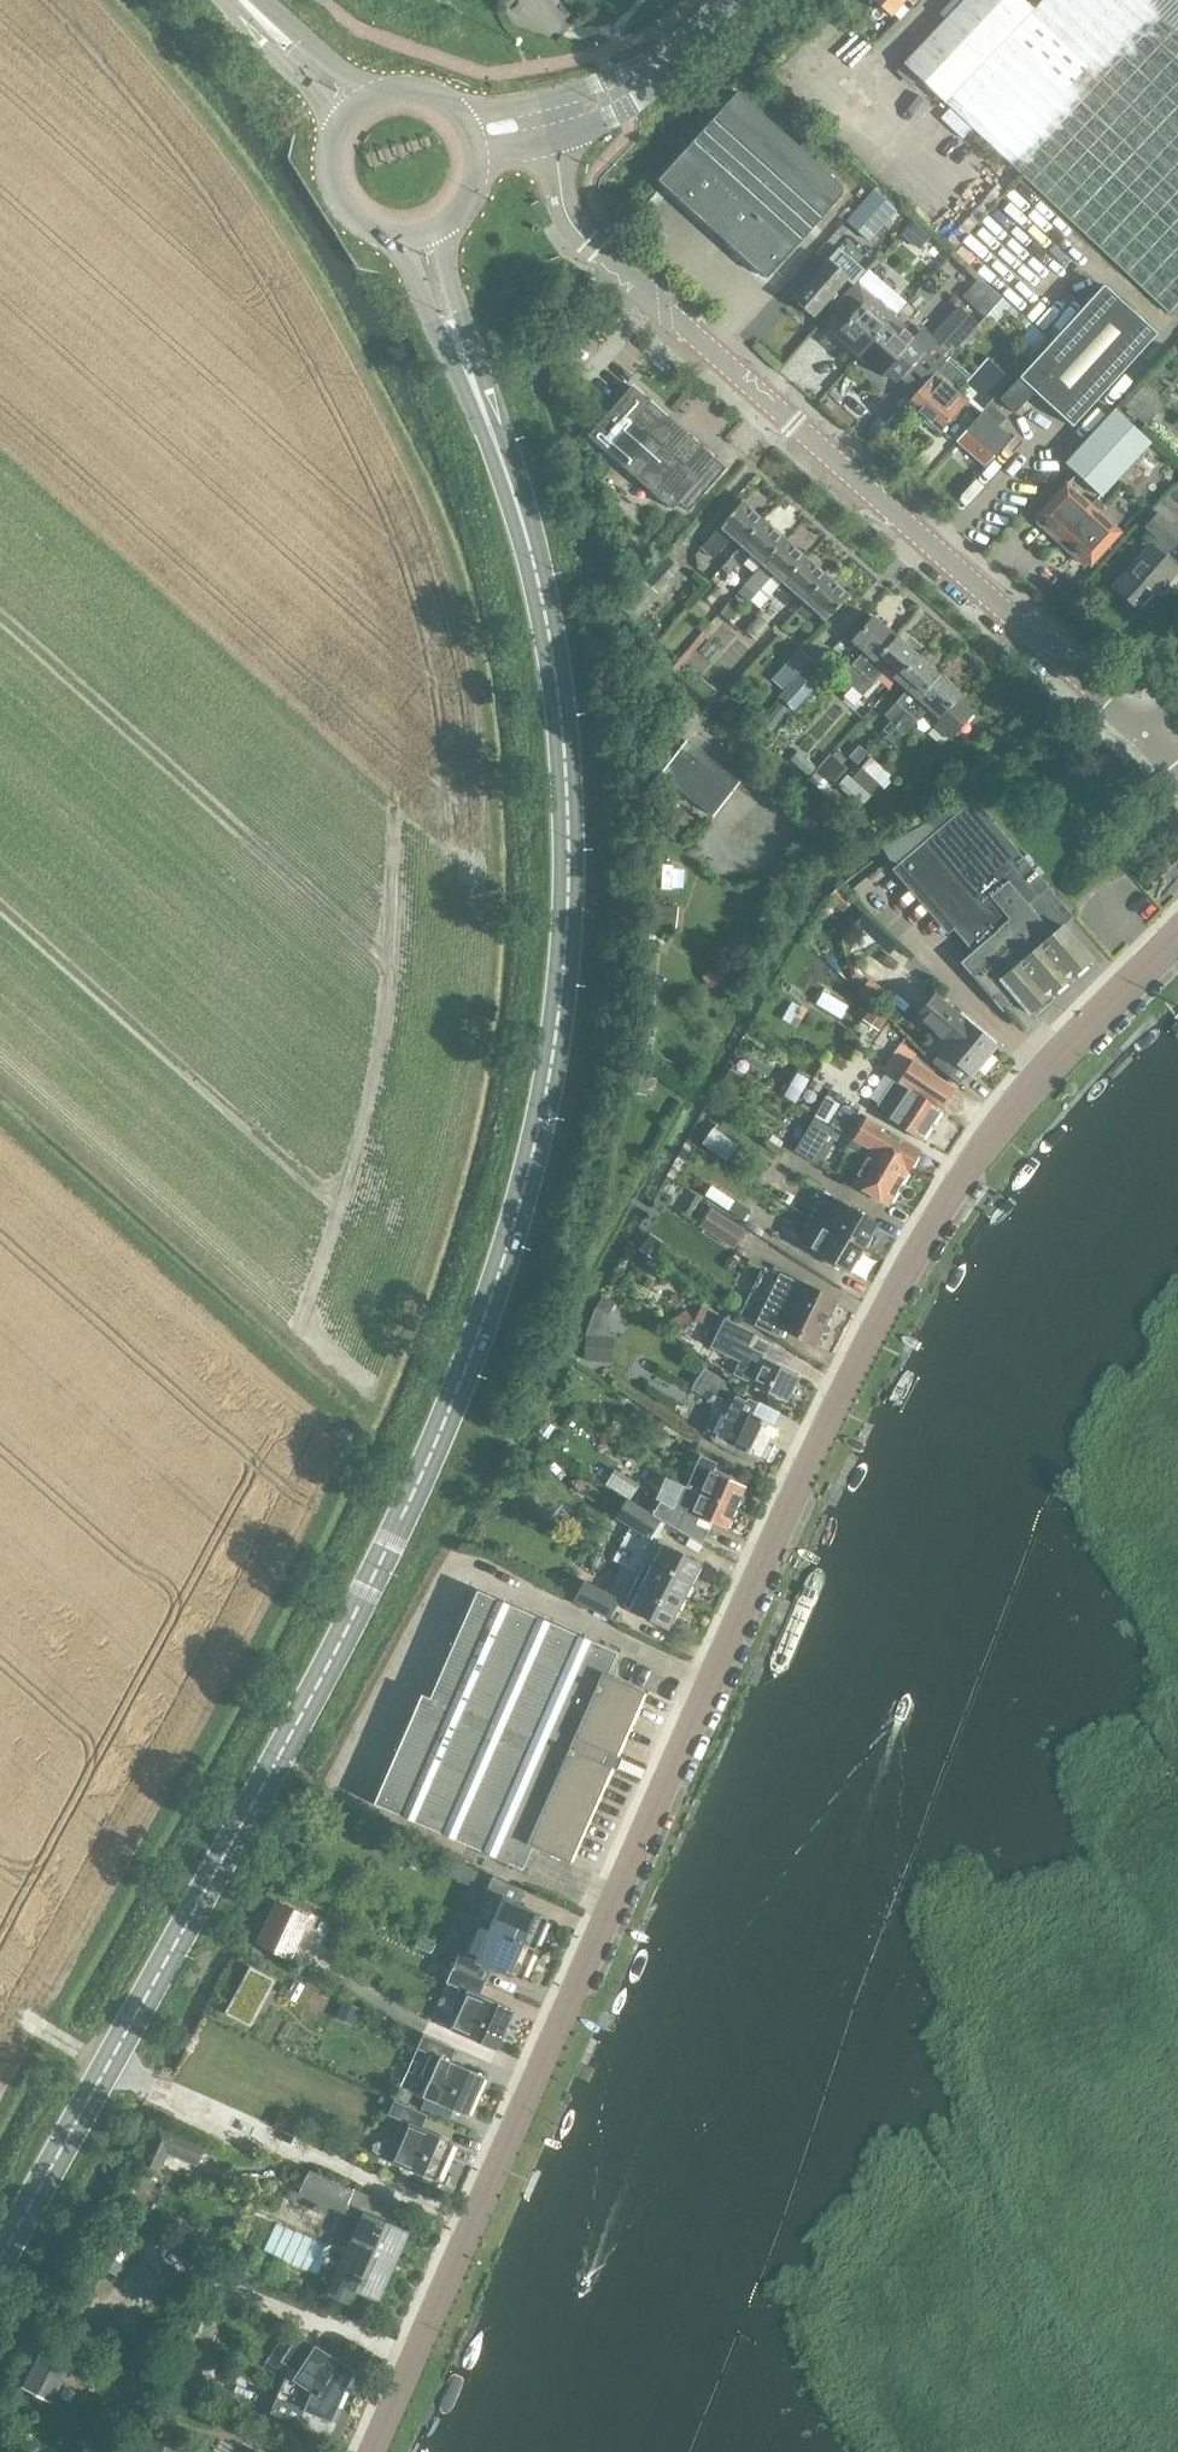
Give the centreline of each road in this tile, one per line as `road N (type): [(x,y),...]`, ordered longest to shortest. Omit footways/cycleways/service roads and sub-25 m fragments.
road 1 (secondary): [(0,2260),(303,1715),(430,1460),(514,1236),(549,1093),(571,812),(560,676),(495,428),(414,232)]
road 2 (tertiary): [(373,2451),(859,1364),(995,1128),(1054,1056),(1177,939)]
road 3 (tertiary): [(1148,731),(590,245),(562,191),(555,119)]
road 4 (tertiary): [(555,119),(624,103),(661,80),(733,0)]
road 5 (secondary): [(352,110),(336,131),(332,182),(364,223),(414,232)]
road 6 (secondary): [(352,110),(244,0)]
road 7 (secondary): [(468,140),(440,103),(418,93),(372,97),(352,110)]

